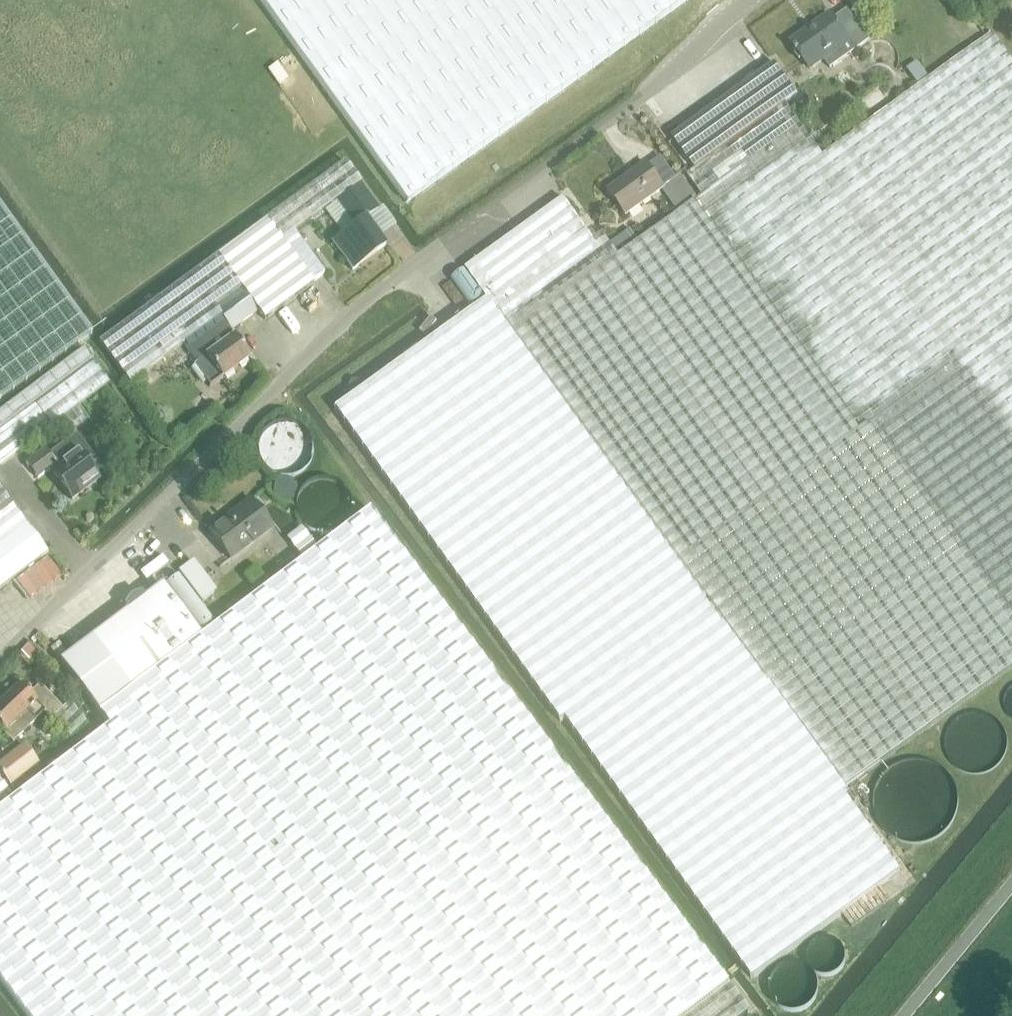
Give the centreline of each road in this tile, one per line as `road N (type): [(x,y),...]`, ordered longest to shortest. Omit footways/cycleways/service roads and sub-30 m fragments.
road 1 (unclassified): [(0,659),(279,384),(377,297),(642,99),(747,0)]
road 2 (unclassified): [(1011,888),(906,1015)]

